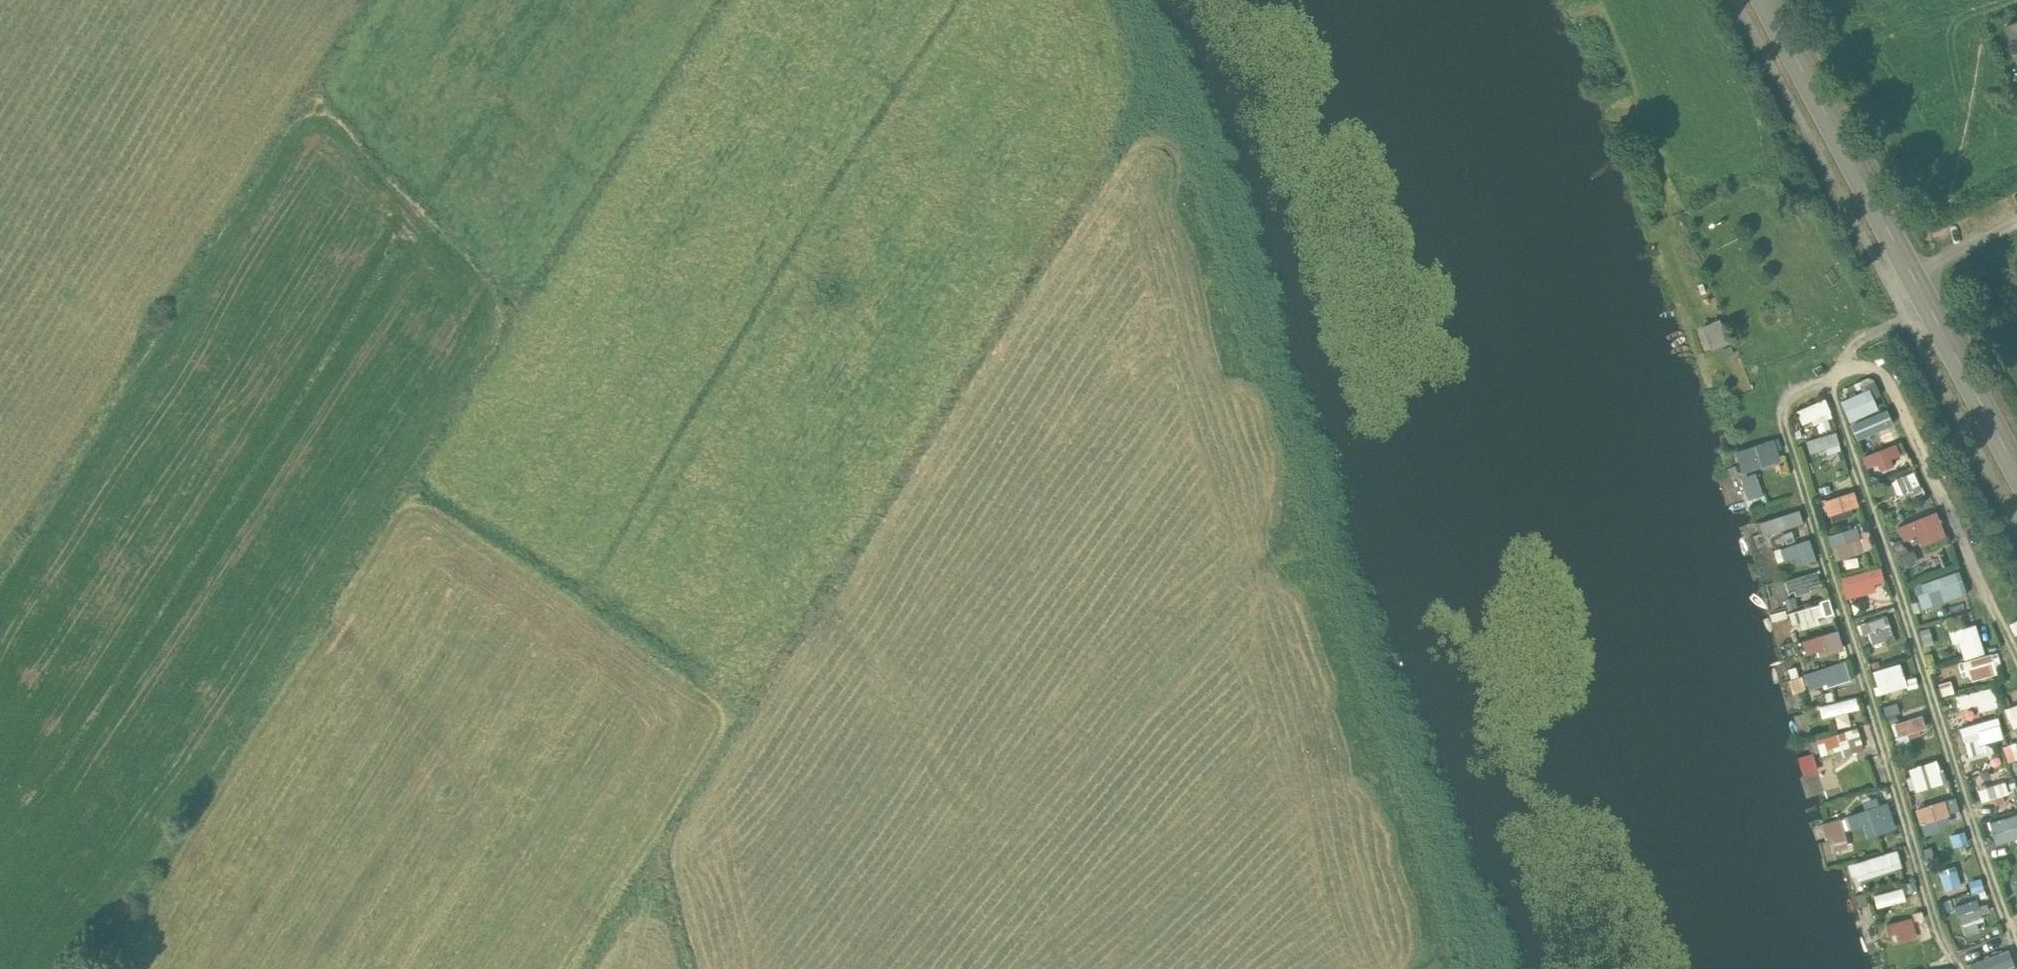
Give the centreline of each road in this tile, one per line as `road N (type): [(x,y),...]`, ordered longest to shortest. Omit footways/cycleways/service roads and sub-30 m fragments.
road 1 (secondary): [(2016,467),(1766,0)]

